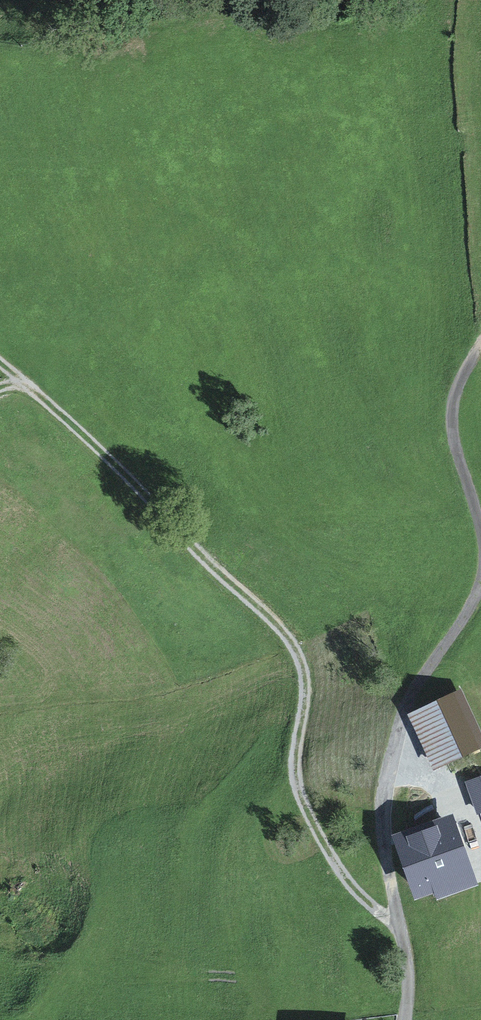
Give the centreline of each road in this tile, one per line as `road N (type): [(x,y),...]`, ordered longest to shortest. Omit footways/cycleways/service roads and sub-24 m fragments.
road 1 (track): [(0,363),(123,472),(284,634),(302,674),(293,760),(303,801),(354,889),(400,923)]
road 2 (track): [(480,532),(452,409),(480,345)]
road 3 (track): [(400,721),(480,577)]

